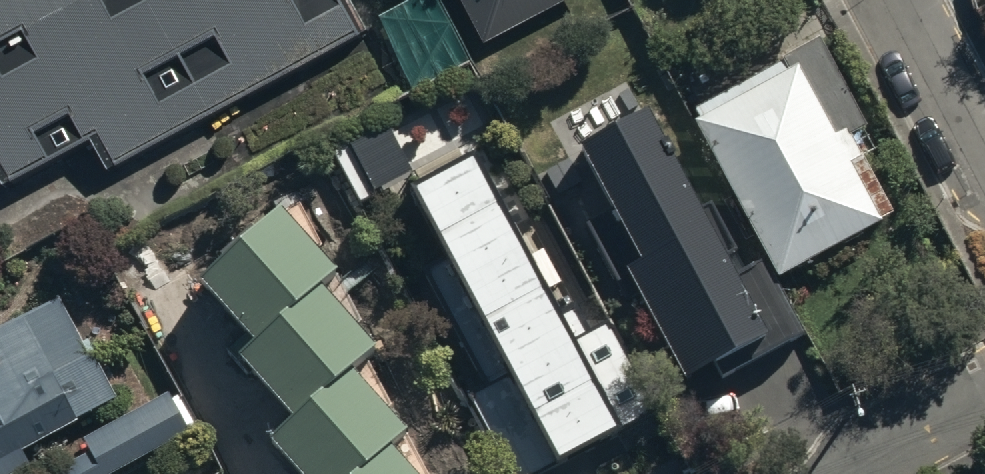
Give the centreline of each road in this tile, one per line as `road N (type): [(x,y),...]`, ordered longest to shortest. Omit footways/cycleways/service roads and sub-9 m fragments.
road 1 (residential): [(984,161),(898,0)]
road 2 (residential): [(857,473),(984,406)]

